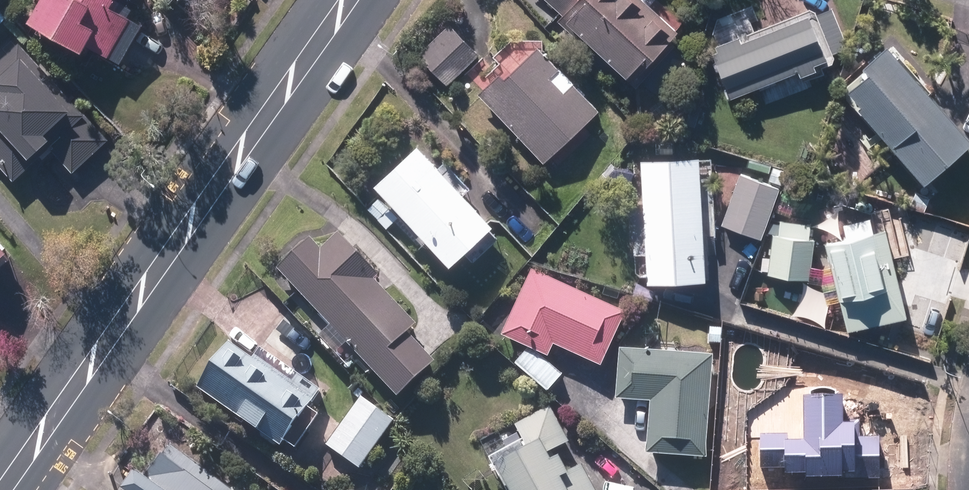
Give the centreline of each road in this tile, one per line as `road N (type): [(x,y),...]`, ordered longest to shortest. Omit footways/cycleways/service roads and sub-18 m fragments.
road 1 (secondary): [(340,0),(0,489)]

